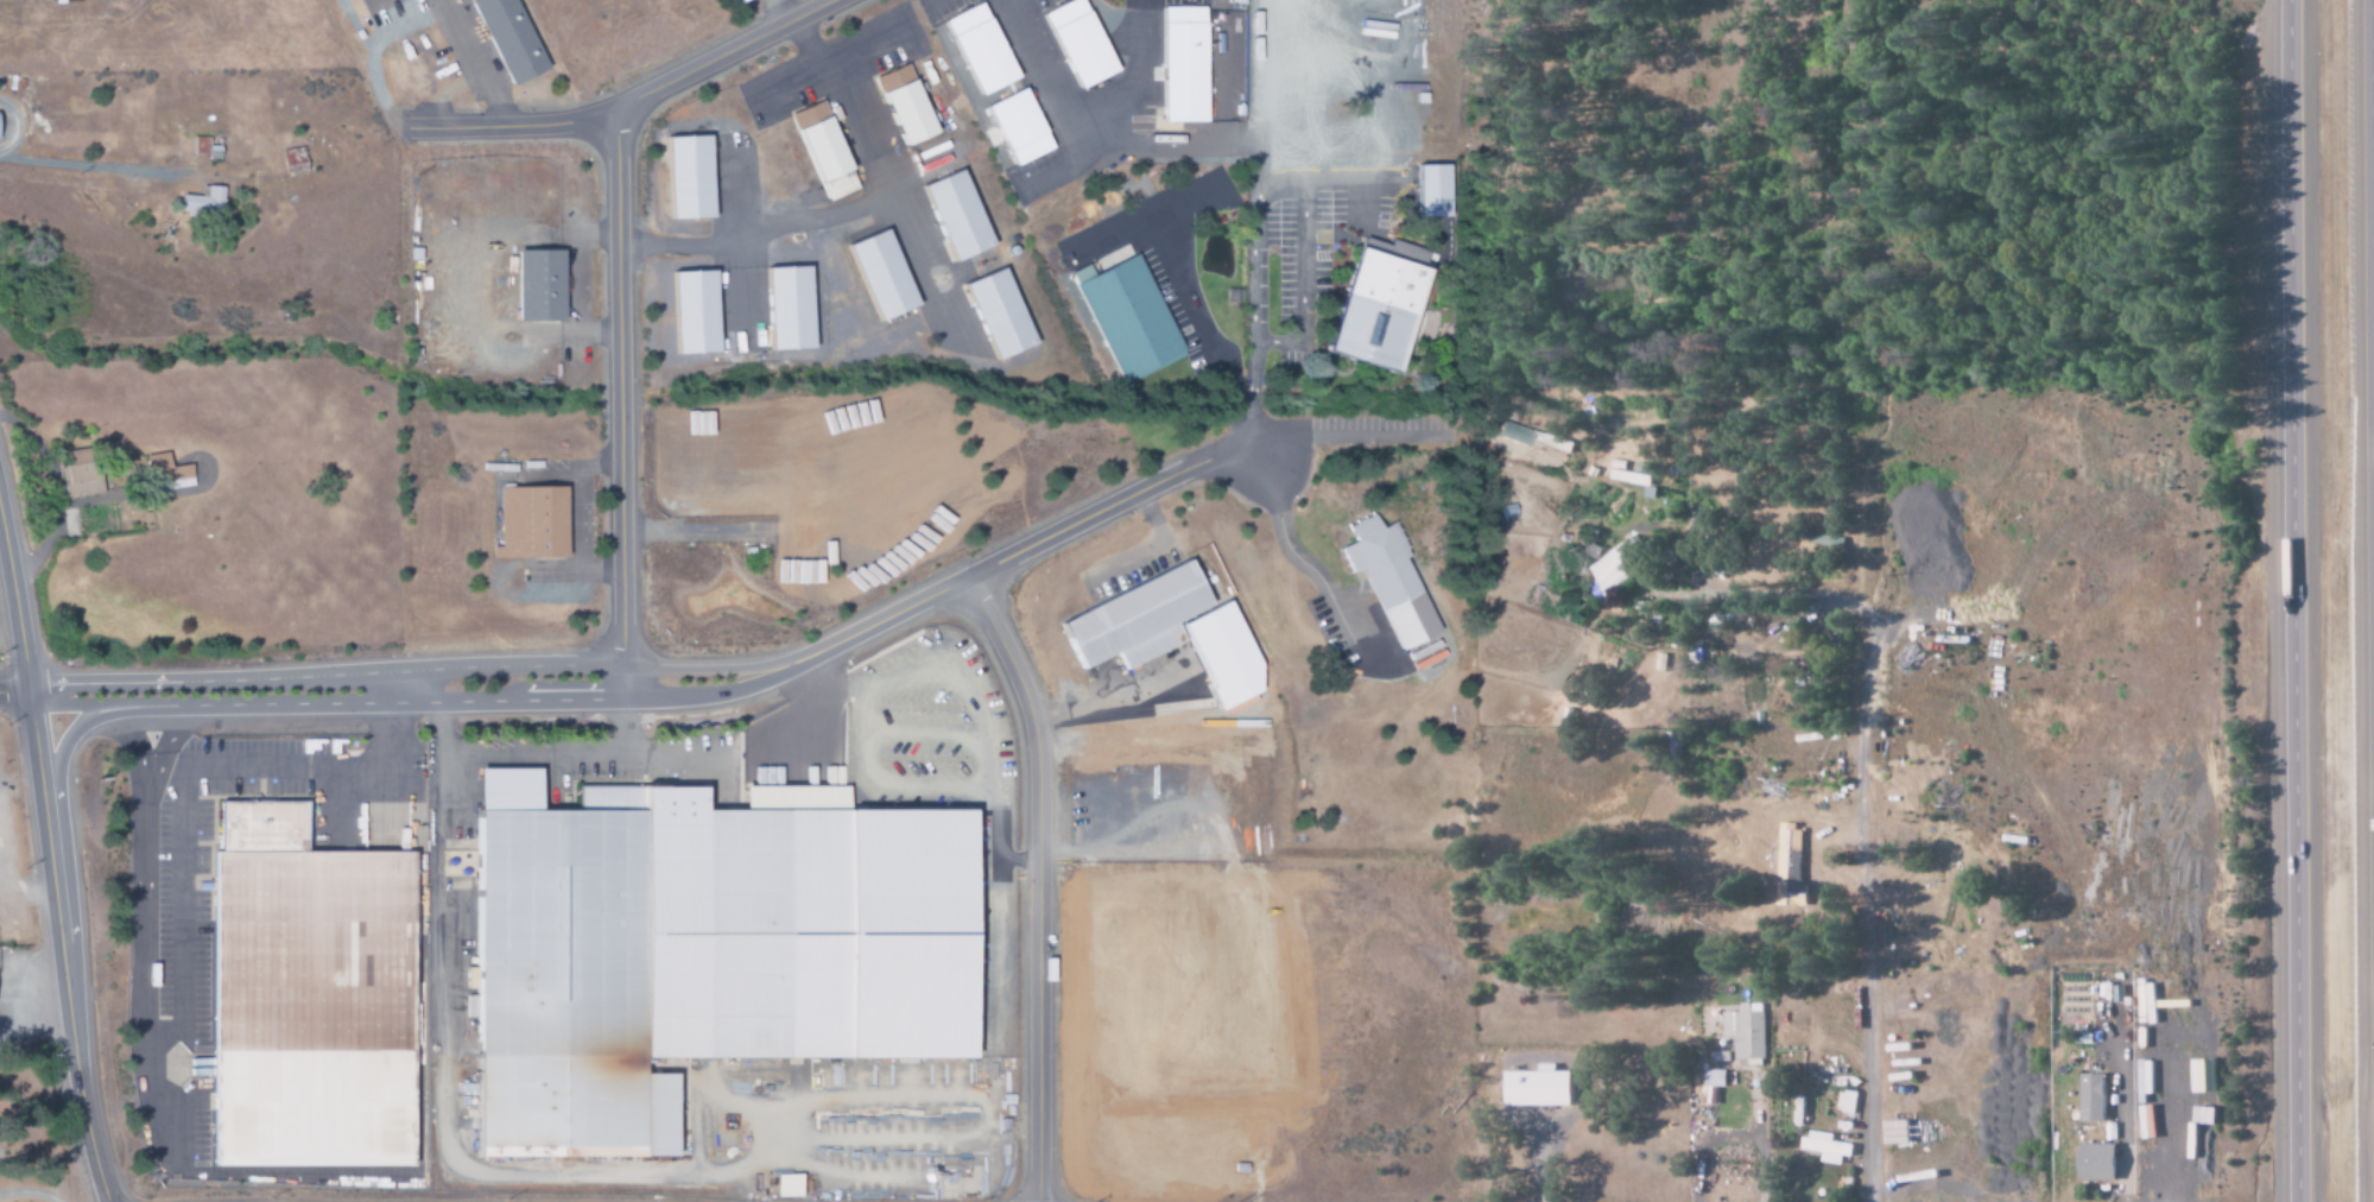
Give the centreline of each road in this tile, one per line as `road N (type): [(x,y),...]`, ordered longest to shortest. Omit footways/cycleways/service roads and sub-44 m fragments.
road 1 (residential): [(30,697),(727,682),(803,659),(1211,460),(1278,447)]
road 2 (motorway): [(2292,0),(2306,1201)]
road 3 (tertiary): [(0,518),(81,1083),(109,1201)]
road 4 (residential): [(1034,1201),(1033,733),(1021,687),(970,576)]
road 5 (residential): [(620,688),(615,109)]
road 6 (residential): [(413,128),(585,119),(833,0)]

